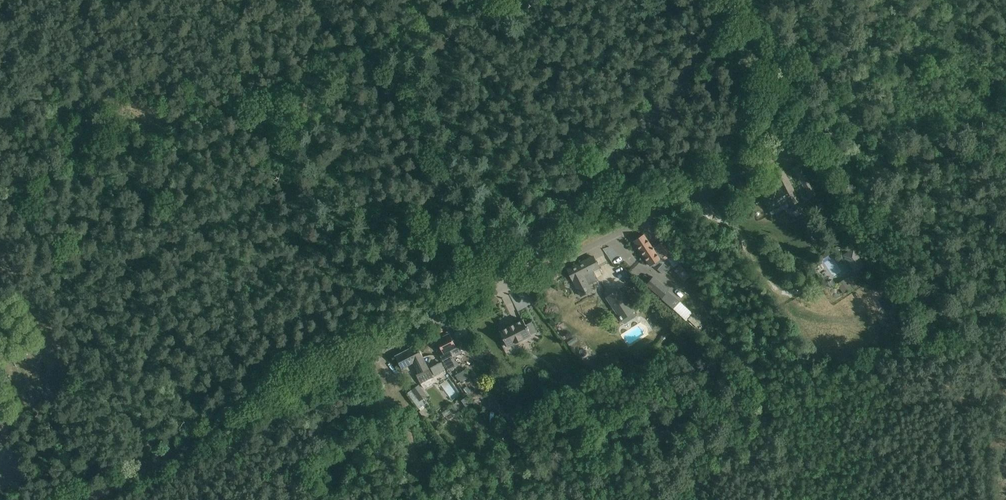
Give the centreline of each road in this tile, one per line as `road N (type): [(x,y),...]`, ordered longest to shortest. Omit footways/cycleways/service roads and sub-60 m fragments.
road 1 (tertiary): [(82,499),(318,381),(490,269)]
road 2 (tertiary): [(490,269),(642,128),(742,0)]
road 3 (unclassified): [(490,269),(503,282),(519,281),(764,163),(791,162)]
road 4 (track): [(1005,160),(791,162)]

